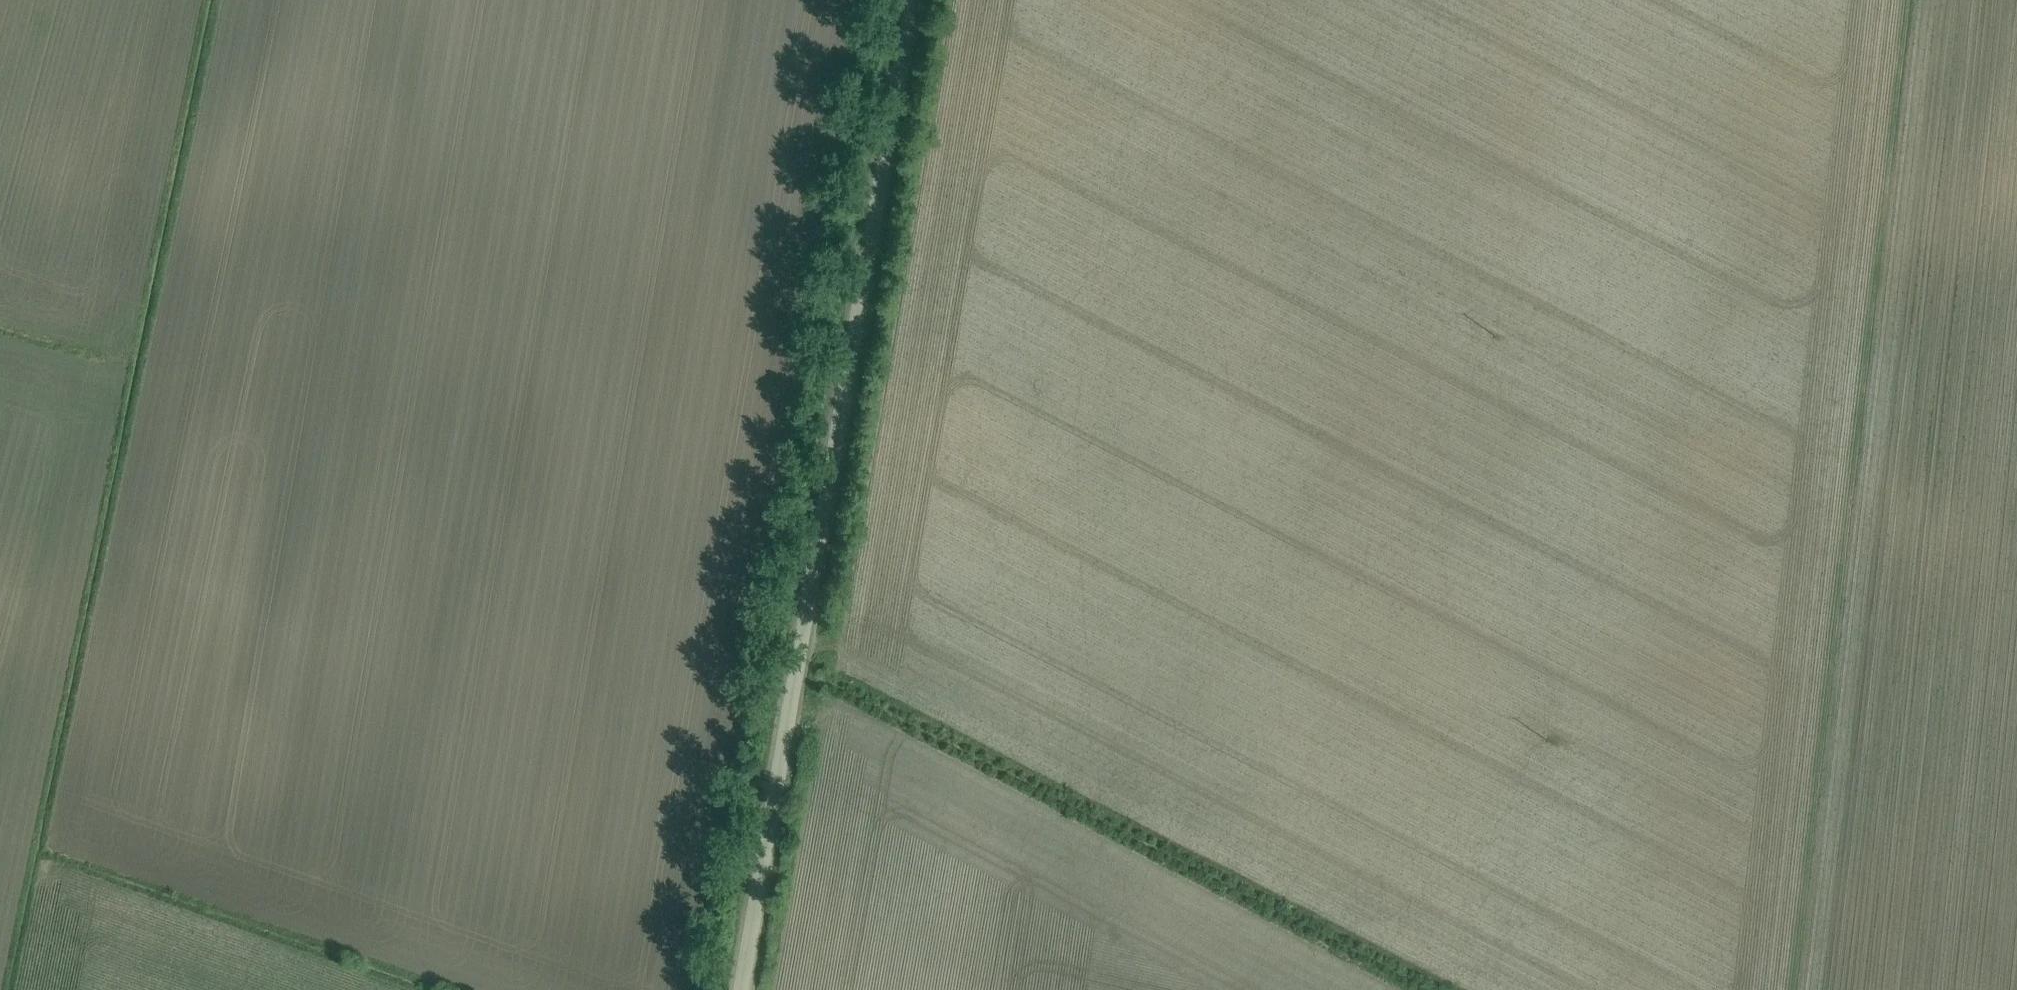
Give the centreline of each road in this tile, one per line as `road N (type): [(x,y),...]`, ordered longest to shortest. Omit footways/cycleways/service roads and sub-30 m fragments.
road 1 (unclassified): [(738,989),(909,0)]

